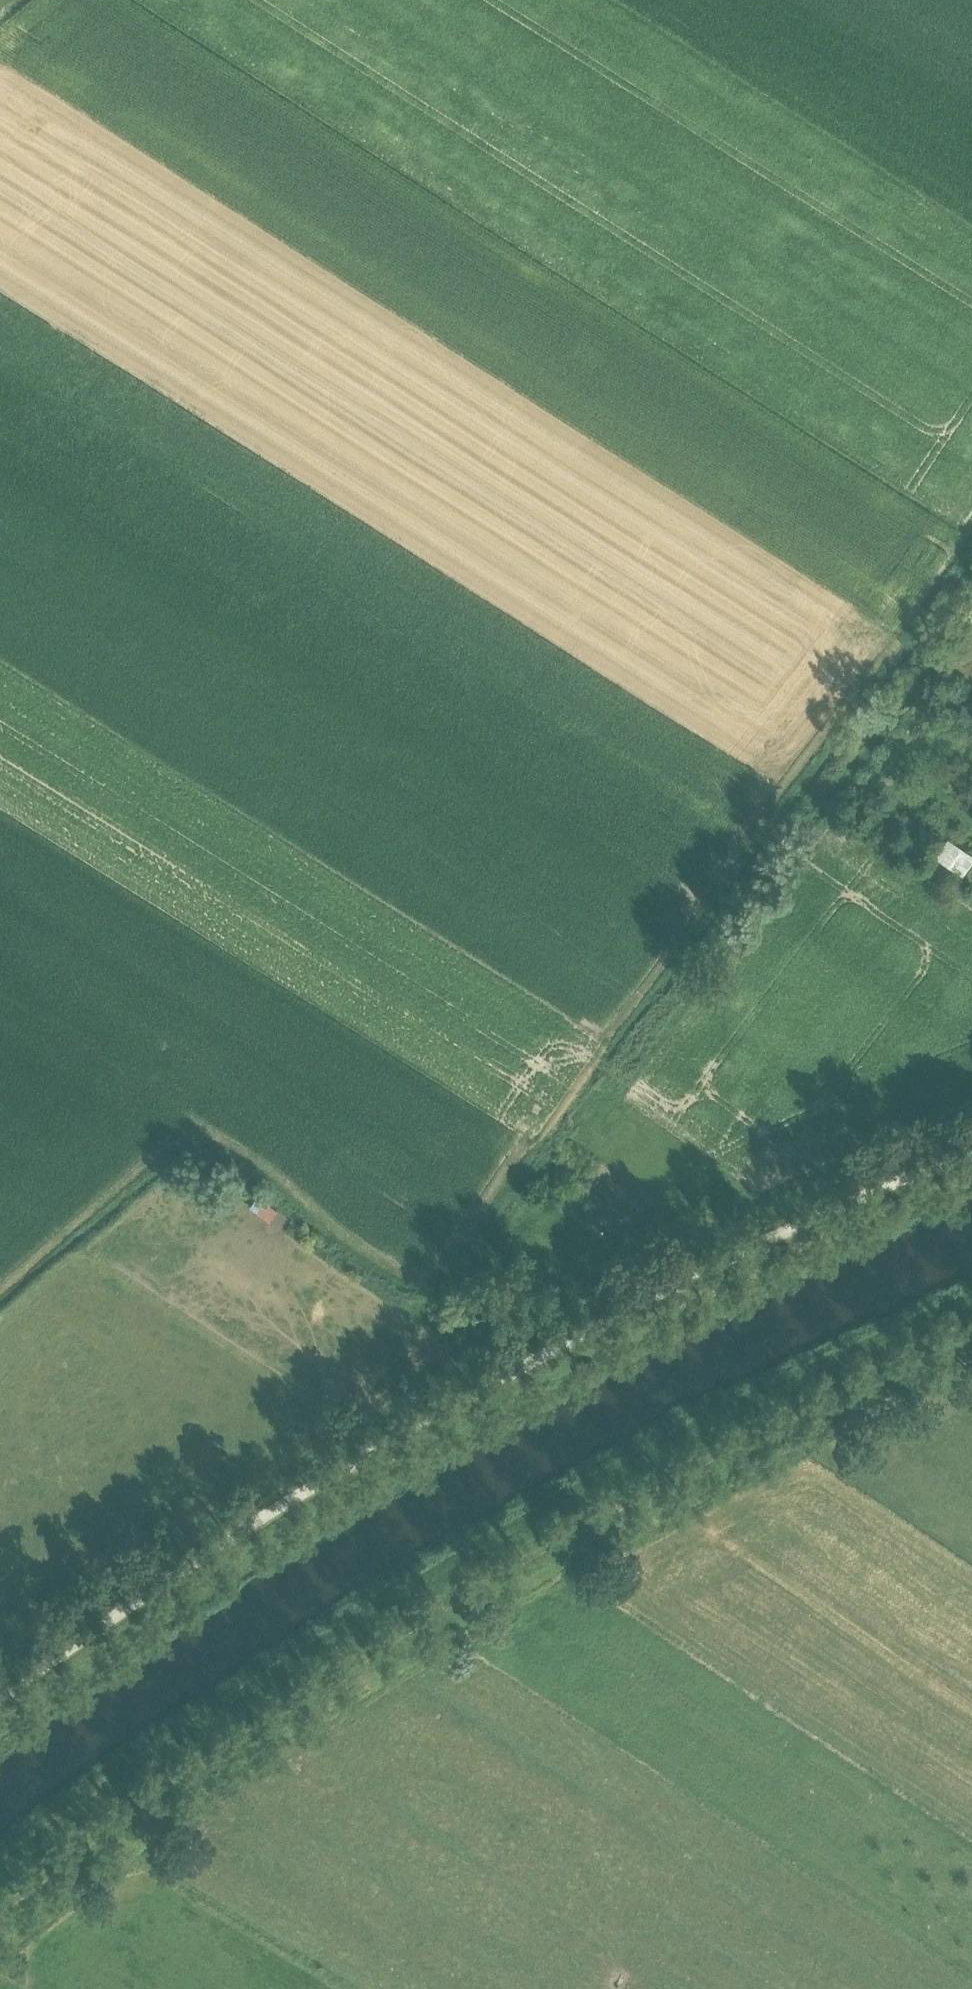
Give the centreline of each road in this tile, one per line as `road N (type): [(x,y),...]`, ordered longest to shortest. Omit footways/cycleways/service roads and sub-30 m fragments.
road 1 (unclassified): [(0,1701),(252,1528),(506,1379),(738,1259),(971,1156)]

